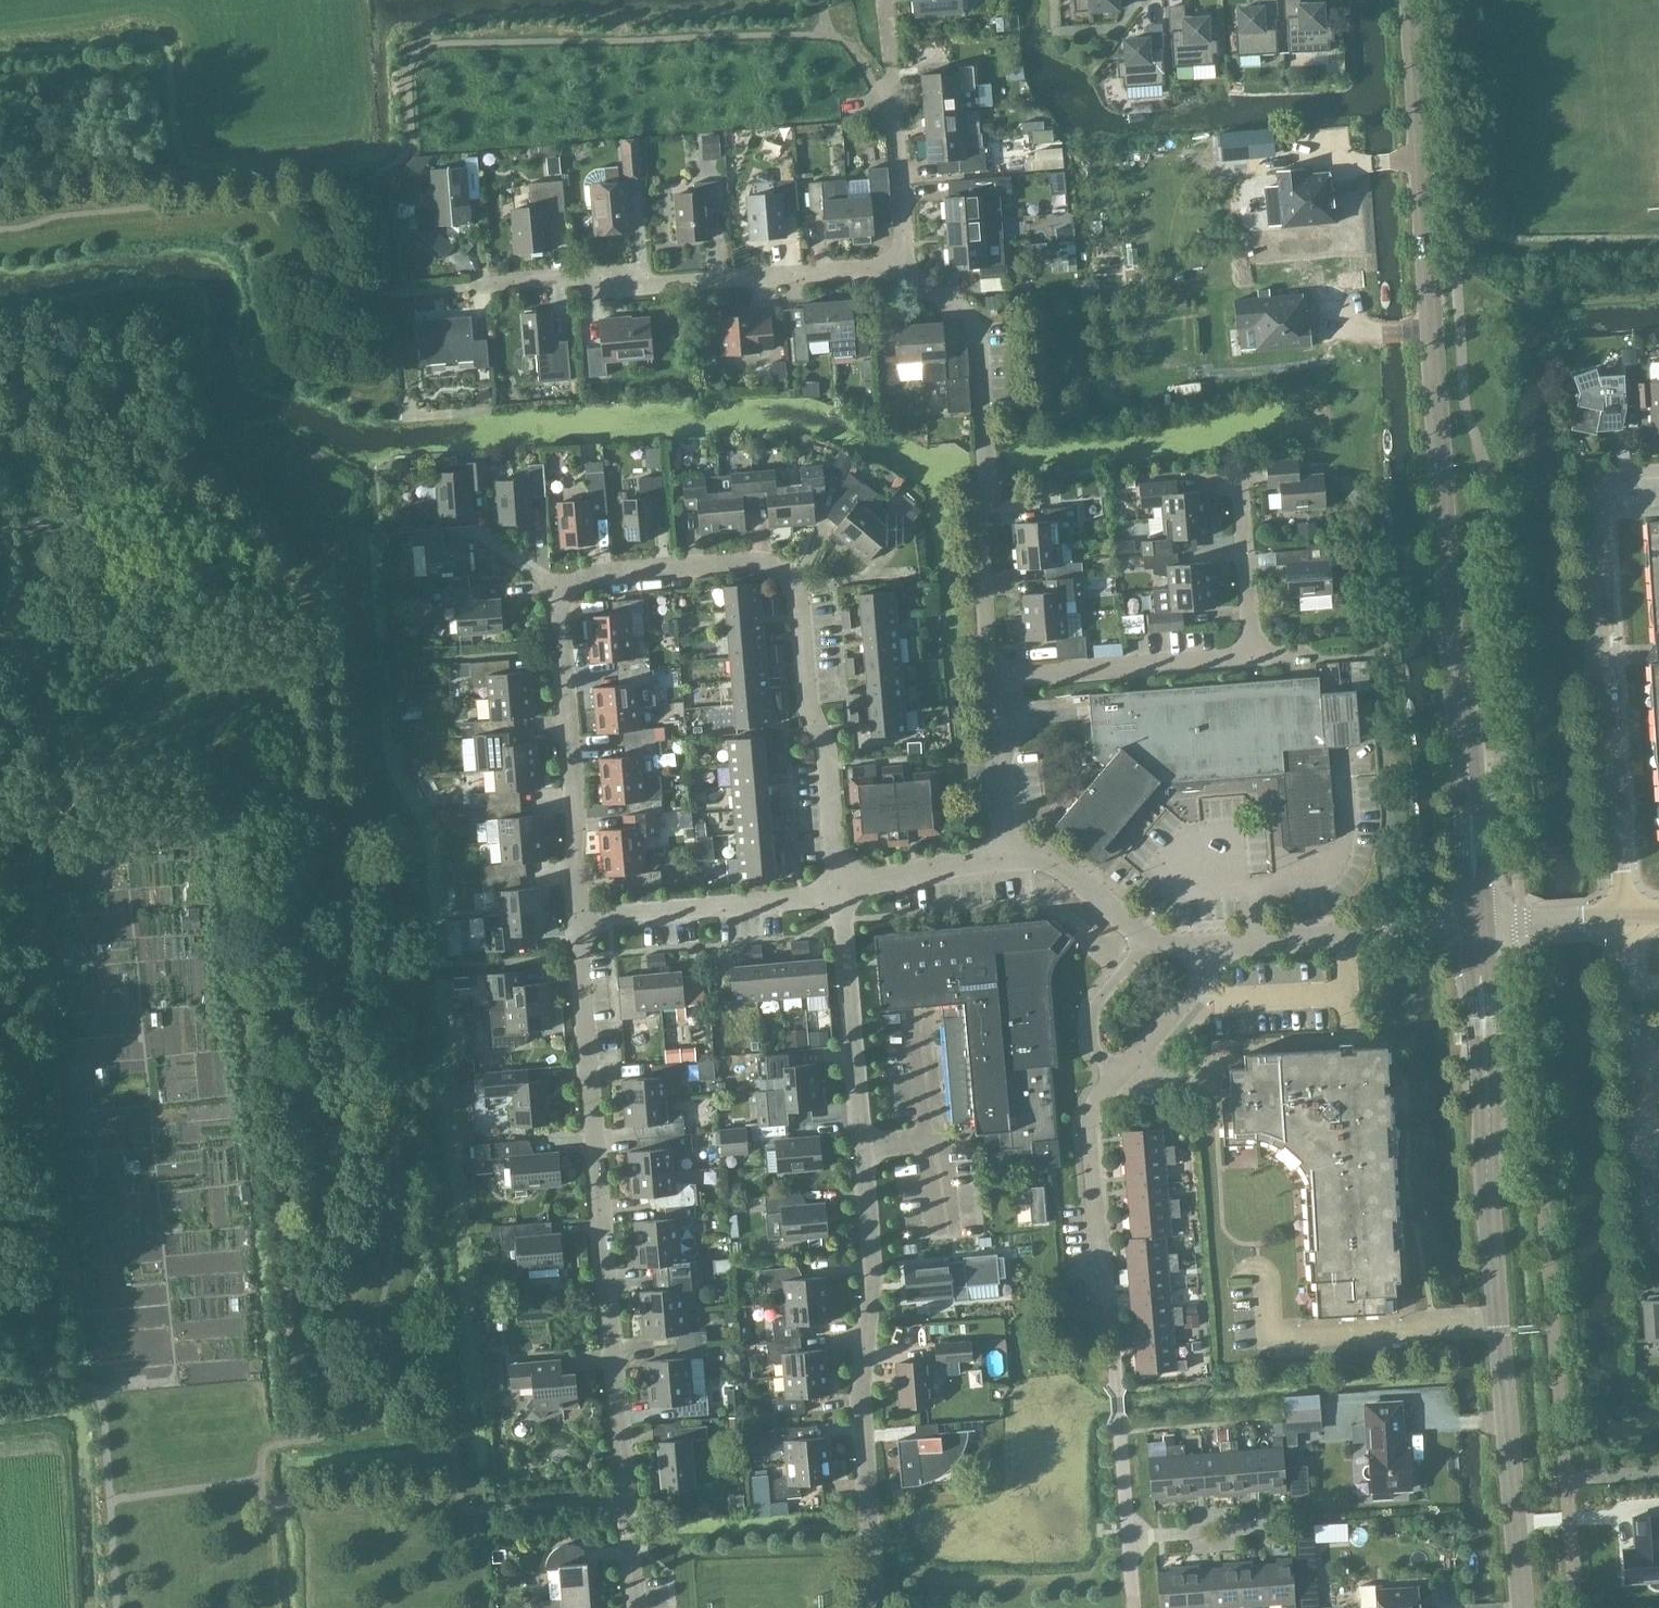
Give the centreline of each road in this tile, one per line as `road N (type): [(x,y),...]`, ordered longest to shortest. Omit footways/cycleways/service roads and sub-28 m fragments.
road 1 (tertiary): [(1477,924),(1411,0)]
road 2 (residential): [(575,917),(575,805),(559,603),(573,584),(600,574),(754,563),(785,577),(797,594),(840,891)]
road 3 (residential): [(874,1607),(861,1368),(872,1276),(840,891)]
road 4 (residential): [(635,1607),(575,917)]
road 5 (tertiary): [(1522,1607),(1487,1195),(1477,924)]
road 6 (residential): [(1129,1538),(1090,1119),(1100,1096),(1234,943)]
road 7 (residential): [(1624,916),(1593,518),(1610,480),(1658,470)]
road 8 (residential): [(992,676),(978,522),(986,485),(976,331),(966,312),(904,268)]
road 9 (residential): [(491,285),(595,275),(644,287),(904,268)]
road 10 (residential): [(1658,1245),(1646,1223),(1624,916)]
road 11 (residential): [(575,917),(840,891)]
road 12 (residential): [(992,676),(1253,659)]
road 13 (residential): [(1234,943),(1156,942),(1057,864),(1035,857)]
road 14 (residential): [(904,268),(891,71)]
road 15 (residential): [(1253,659),(1238,469)]
road 16 (residential): [(1008,859),(992,676)]
road 17 (residential): [(840,891),(1008,859)]
road 18 (residential): [(1129,1538),(1270,1526)]
road 19 (residential): [(1234,943),(1371,933)]
road 20 (unclassified): [(1477,924),(1598,919)]

